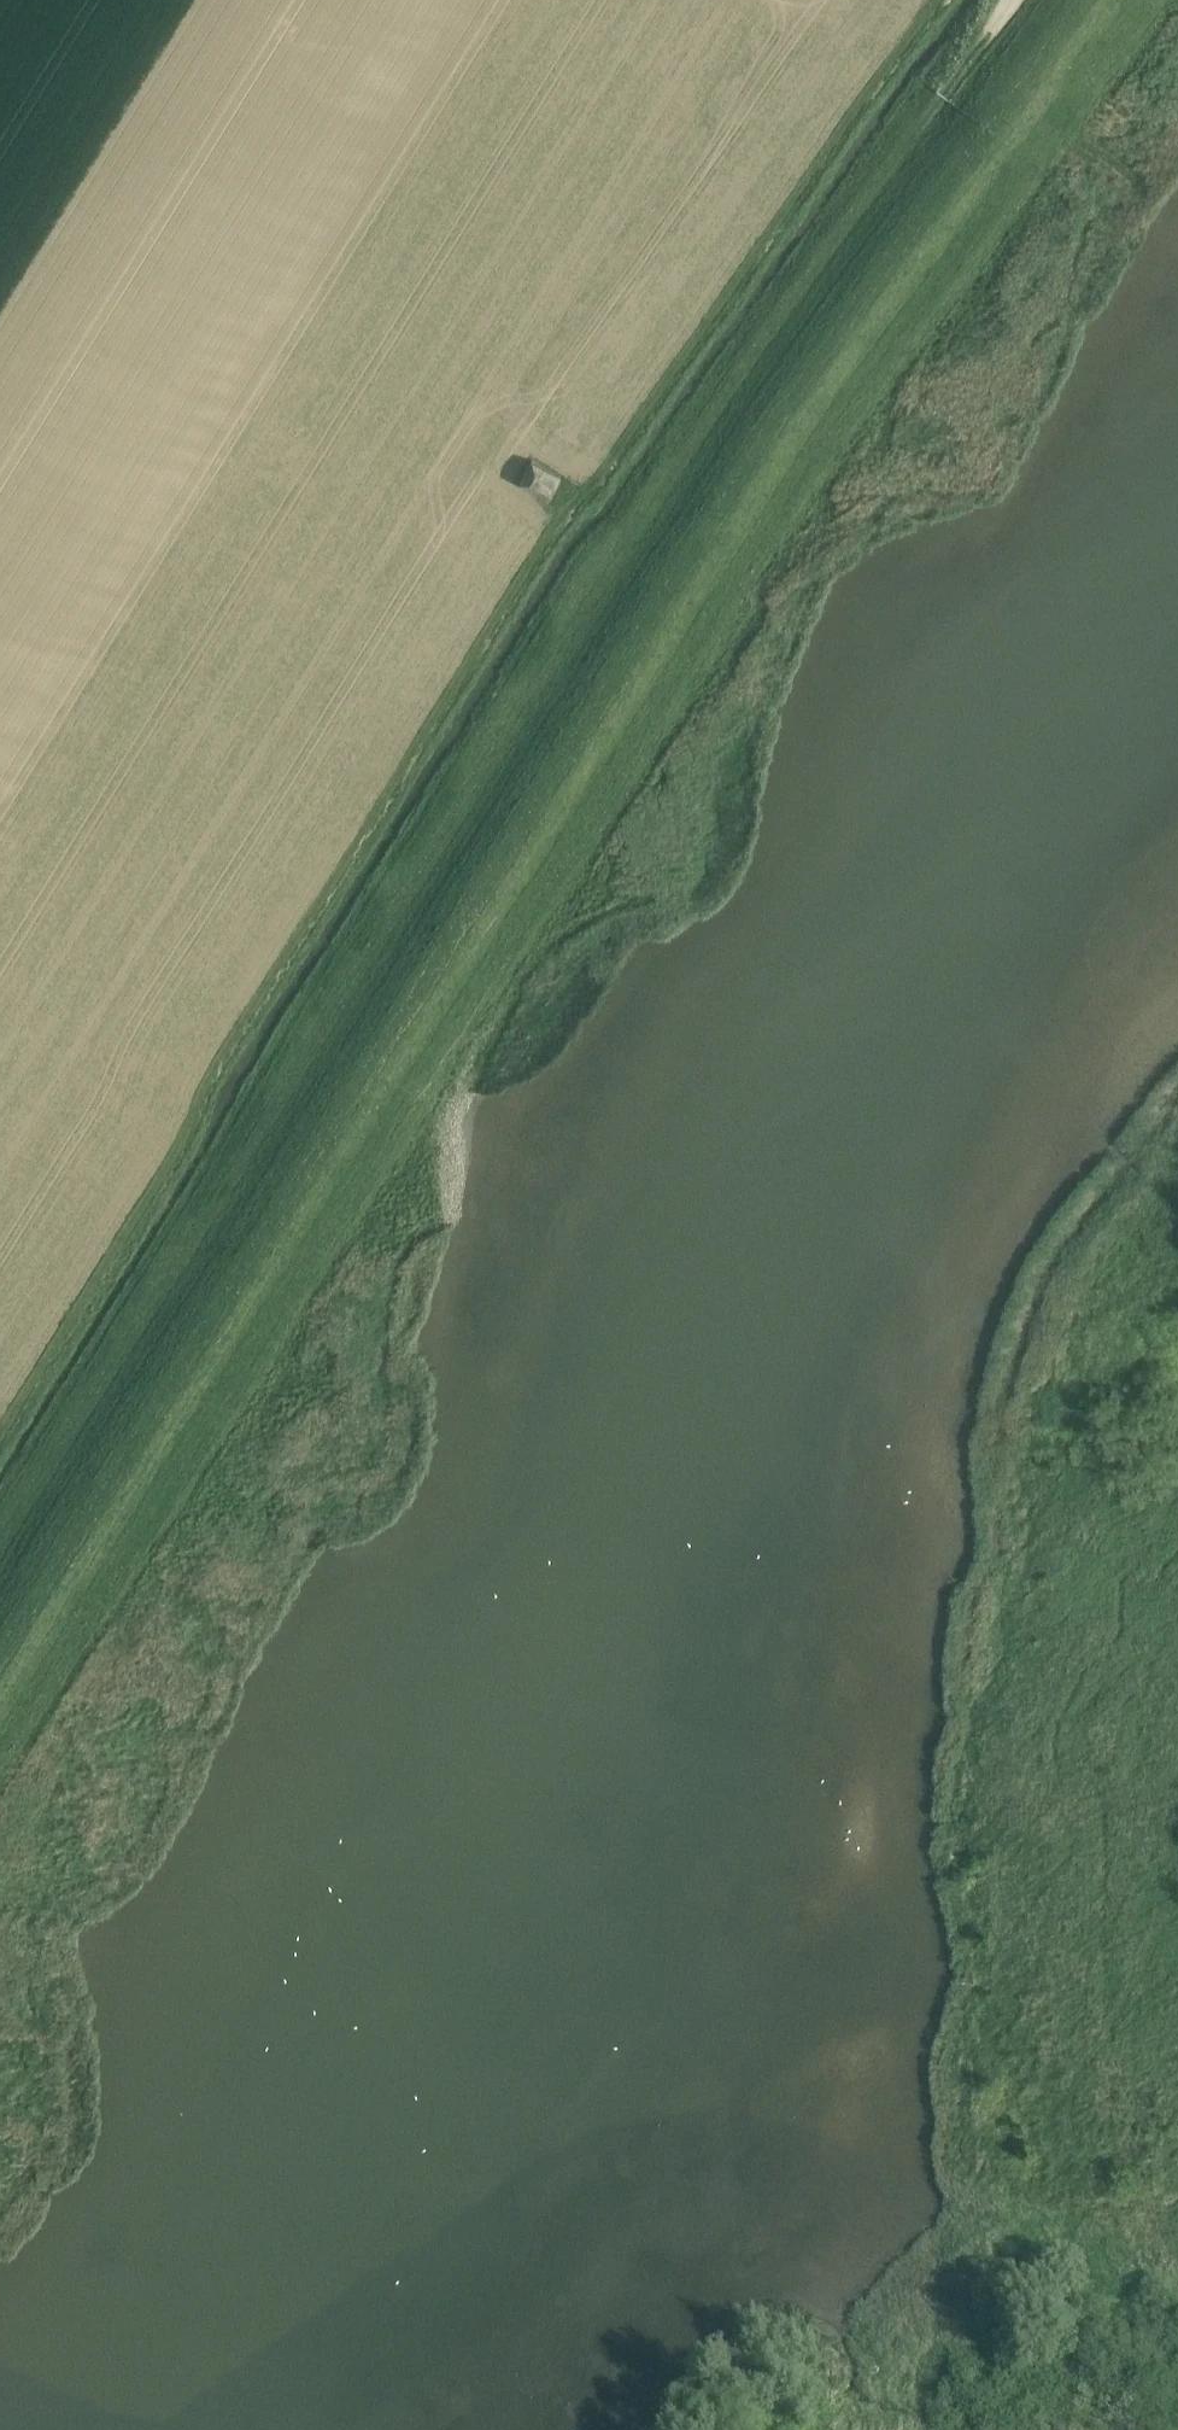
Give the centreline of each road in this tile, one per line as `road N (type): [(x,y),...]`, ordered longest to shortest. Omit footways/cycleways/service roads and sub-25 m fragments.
road 1 (track): [(0,1548),(481,754),(1005,0)]

